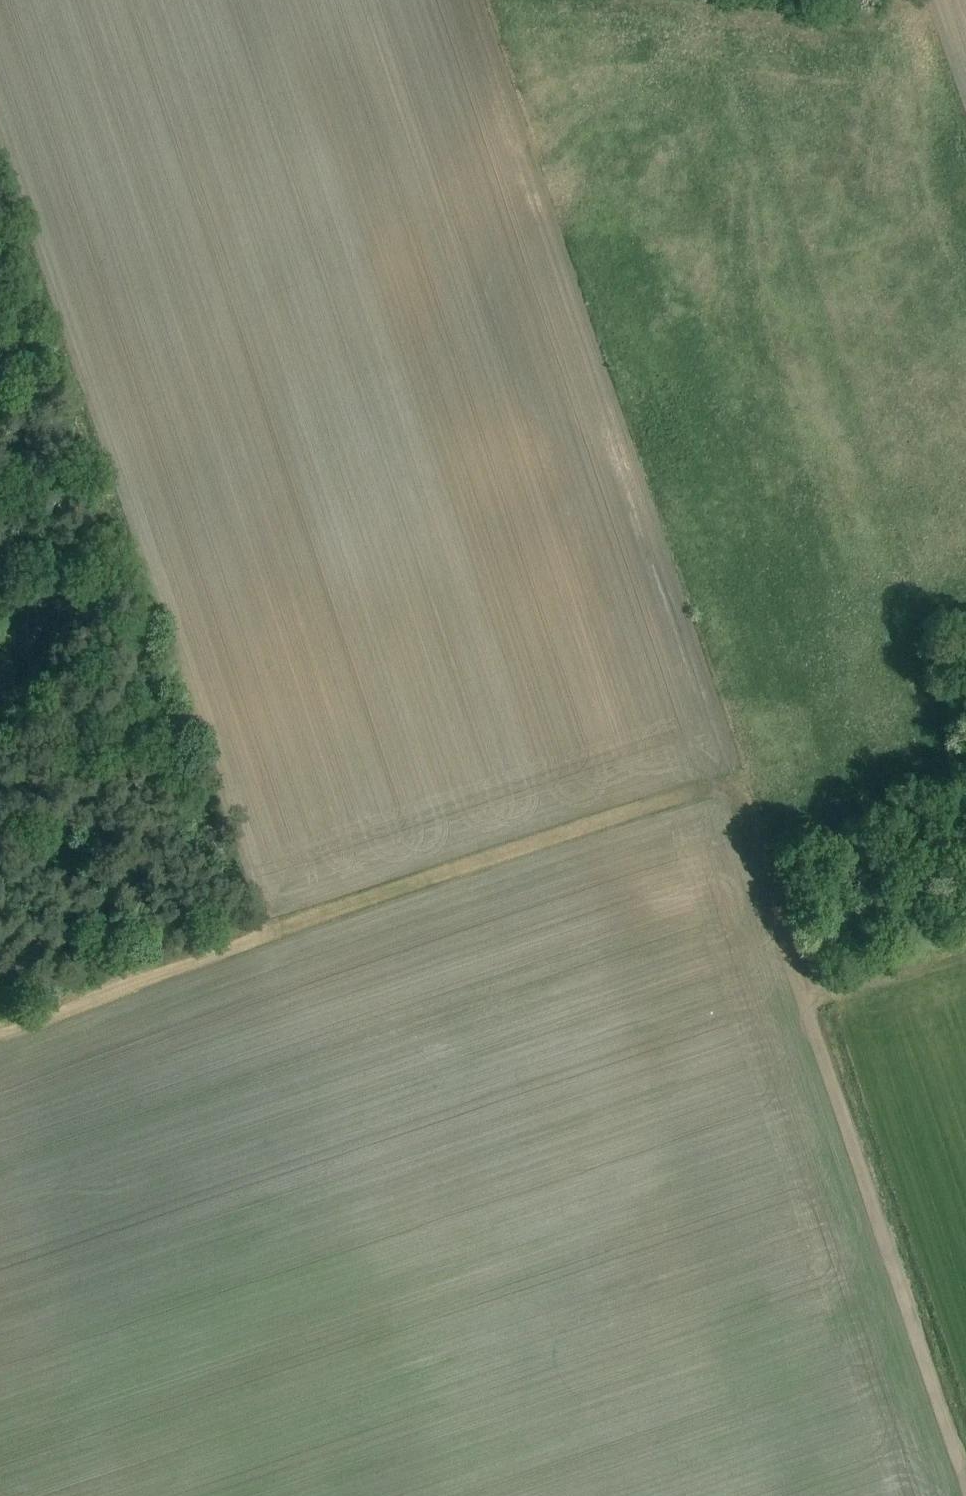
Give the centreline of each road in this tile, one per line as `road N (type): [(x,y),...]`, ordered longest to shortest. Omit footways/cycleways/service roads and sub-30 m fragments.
road 1 (track): [(0,173),(117,521),(138,645),(164,695),(236,936)]

